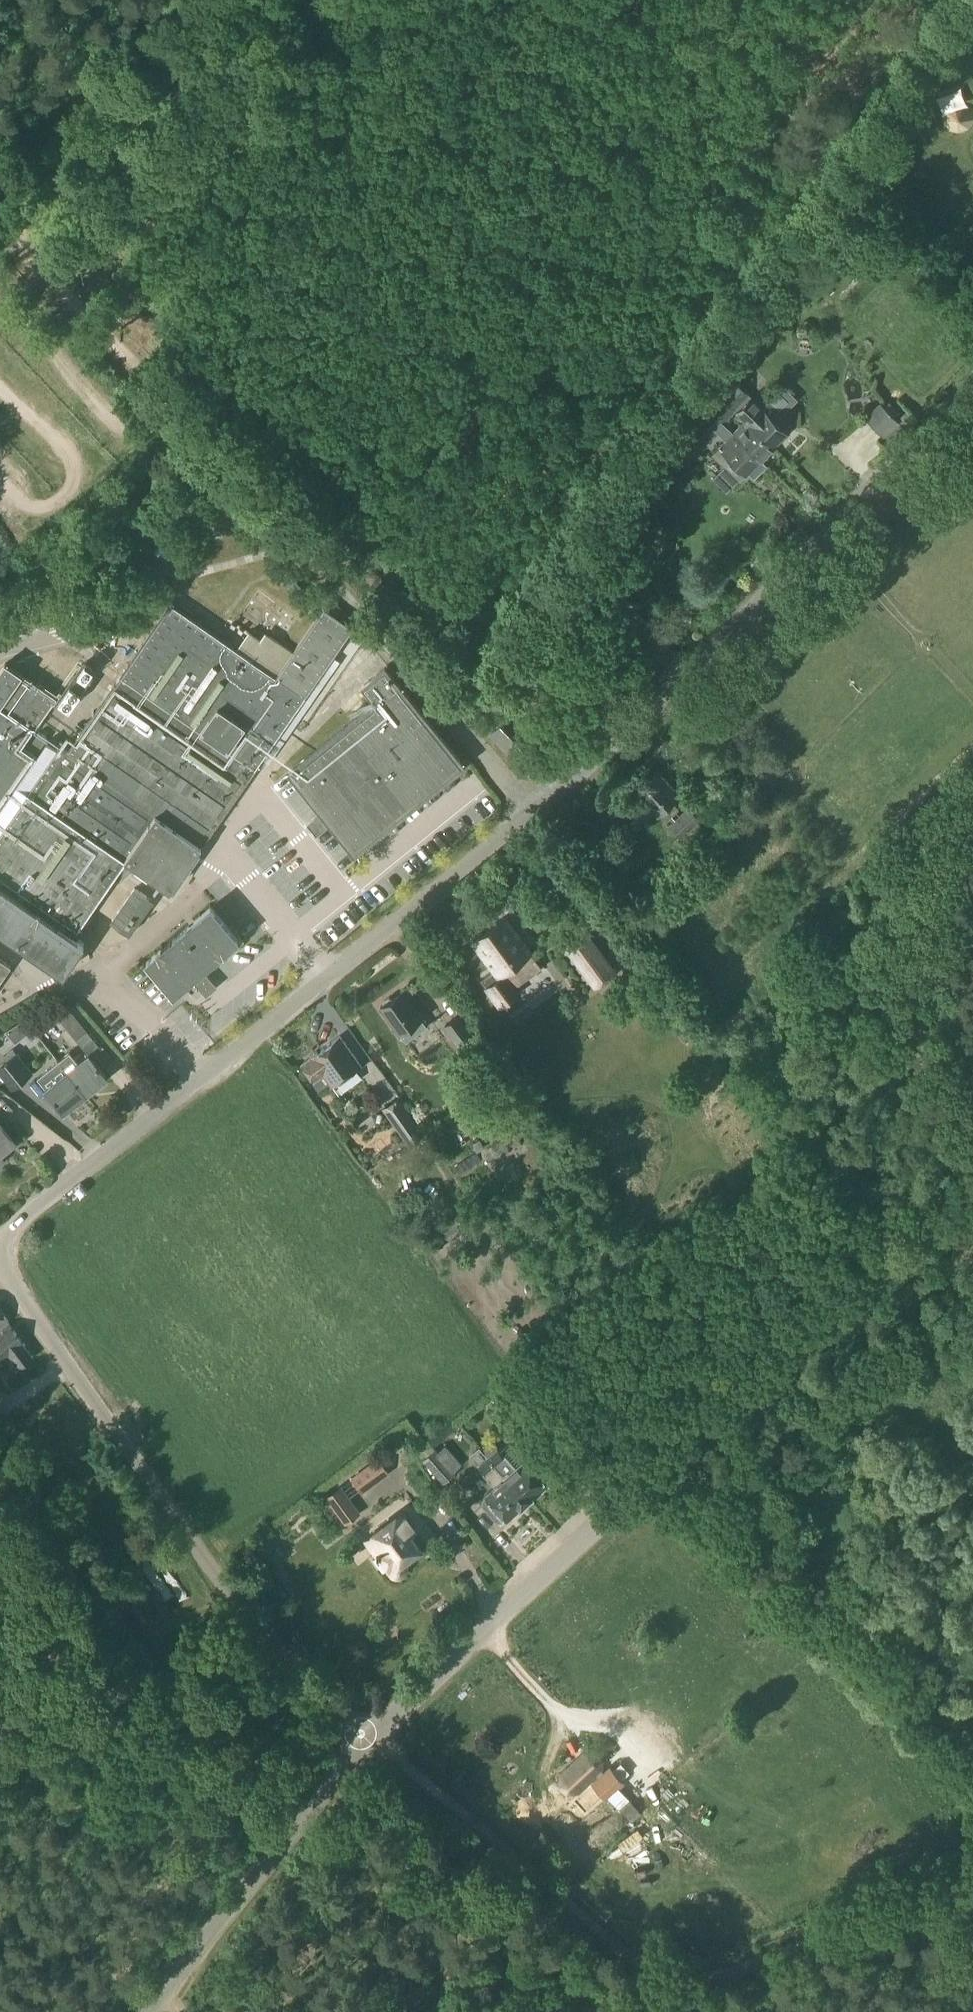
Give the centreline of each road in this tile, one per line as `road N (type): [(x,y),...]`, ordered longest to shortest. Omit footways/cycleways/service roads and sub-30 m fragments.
road 1 (unclassified): [(371,1737),(247,1622),(20,1296),(9,1274),(7,1236),(532,810)]
road 2 (track): [(446,710),(960,0)]
road 3 (unclassified): [(371,1737),(422,1682),(972,1196)]
road 4 (track): [(371,1737),(658,1972),(700,1978),(732,1971),(972,1875)]
road 5 (unclassified): [(532,810),(668,694),(972,383)]
road 6 (unclassified): [(532,810),(231,466)]
road 7 (unclassified): [(148,2011),(371,1737)]
road 8 (unclassified): [(6,224),(276,0)]
road 9 (unclassified): [(174,405),(6,224)]

